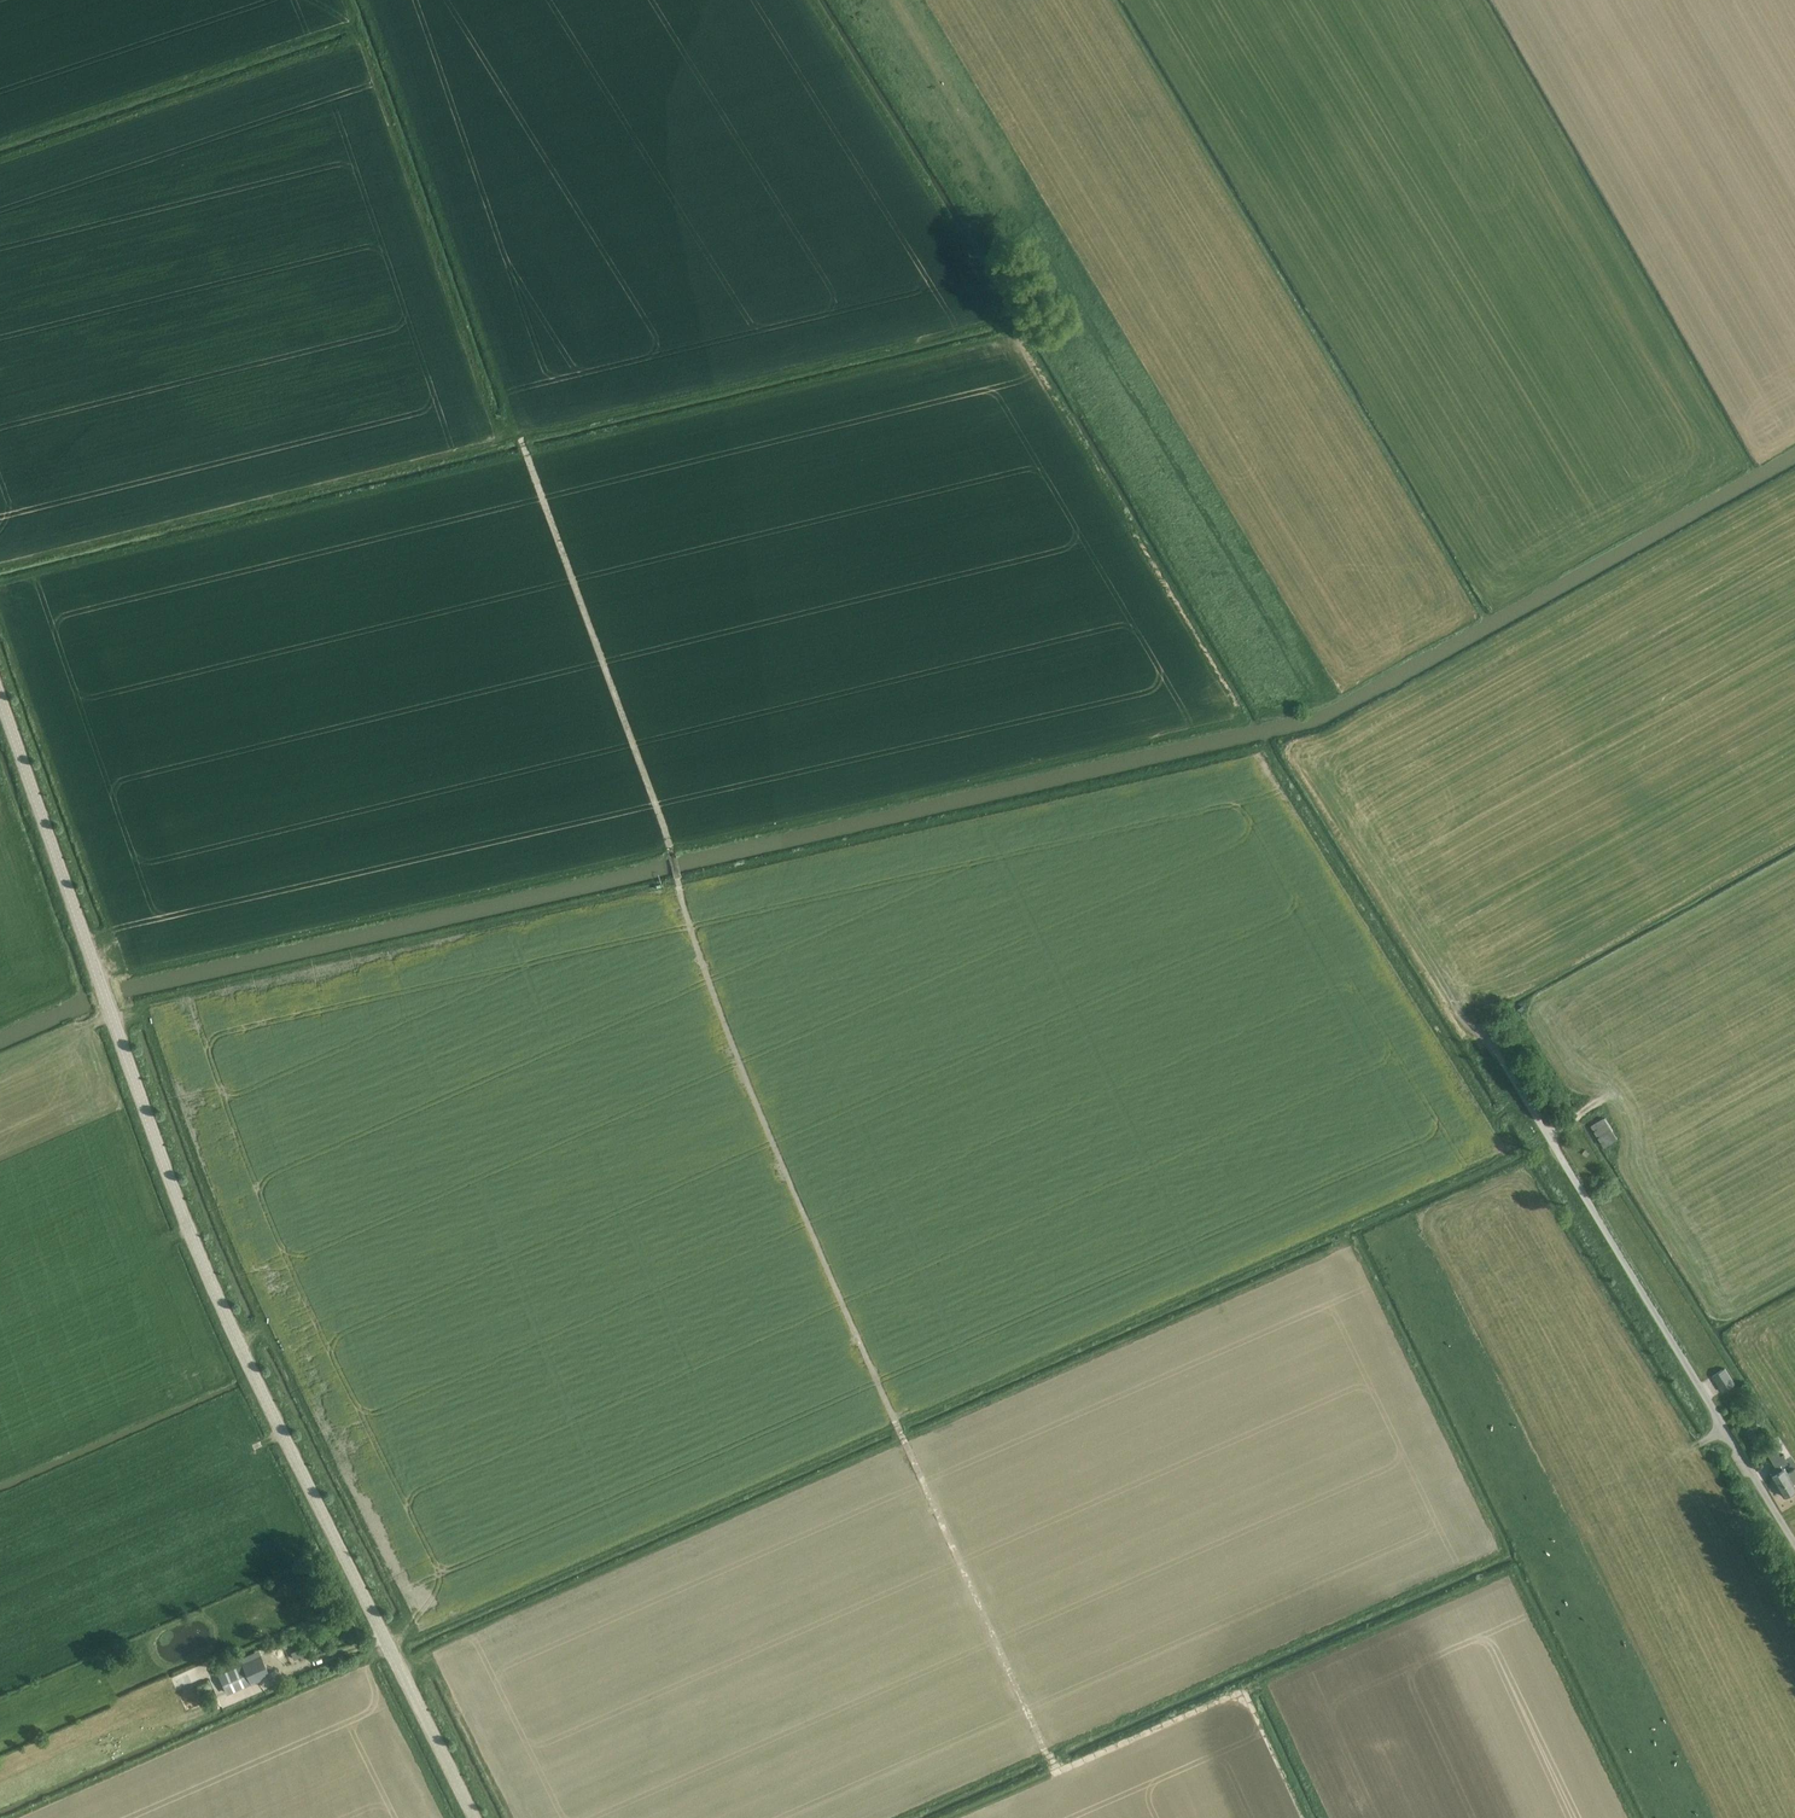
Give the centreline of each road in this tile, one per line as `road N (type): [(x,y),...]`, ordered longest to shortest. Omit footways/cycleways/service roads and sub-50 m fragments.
road 1 (tertiary): [(472,1817),(275,1419),(192,1230),(0,690)]
road 2 (unclassified): [(1794,1536),(1497,1051)]

